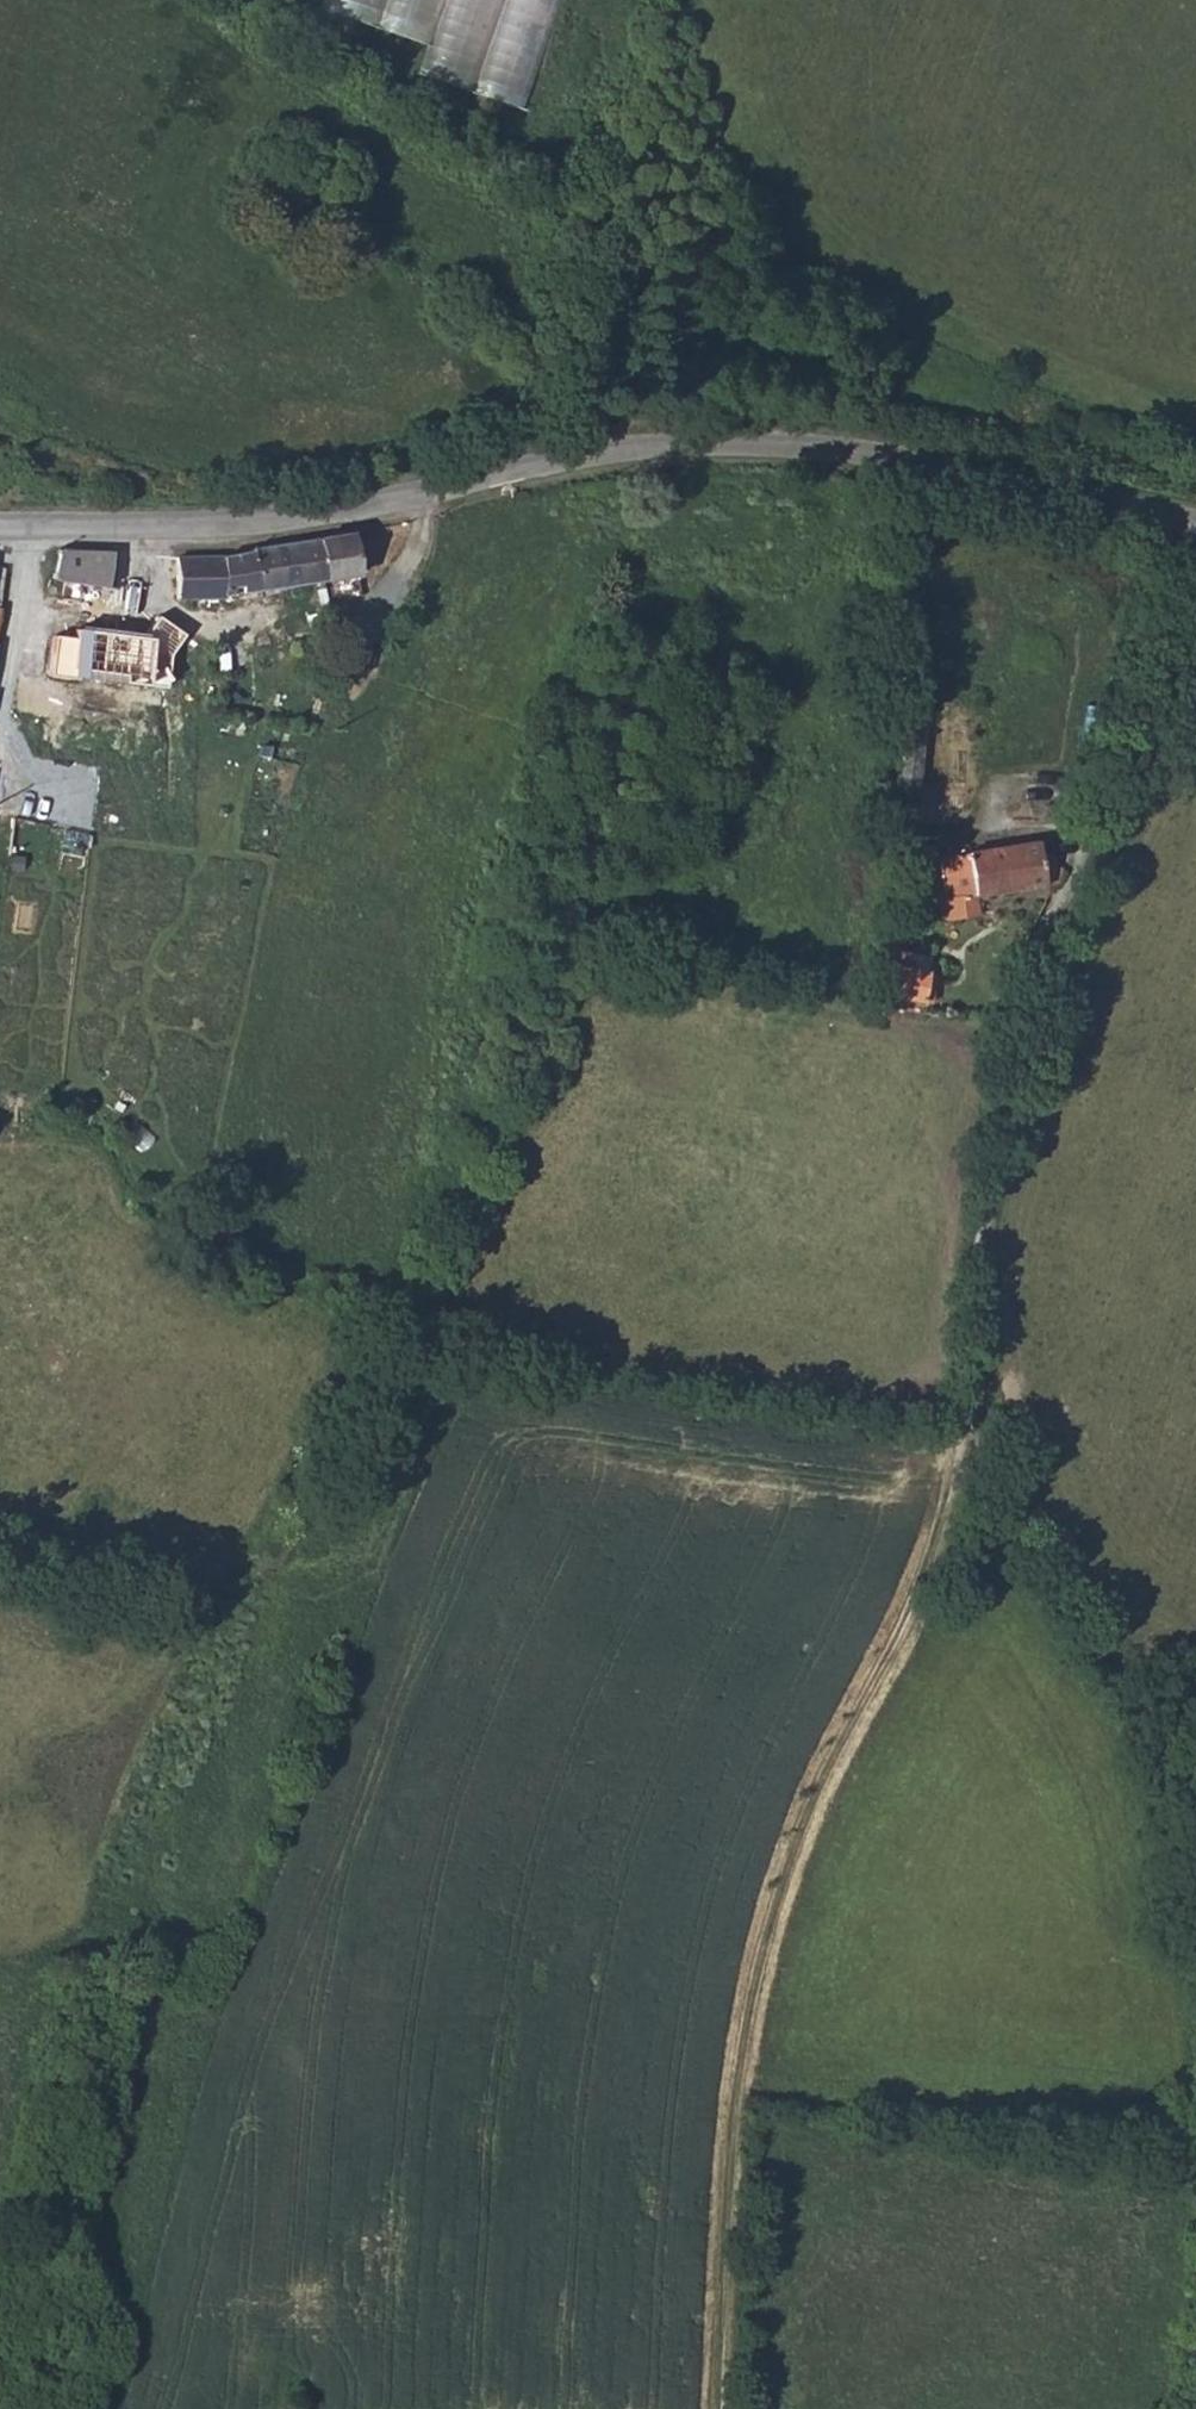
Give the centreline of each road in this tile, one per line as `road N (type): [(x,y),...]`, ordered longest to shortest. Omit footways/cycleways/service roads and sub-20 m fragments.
road 1 (unclassified): [(35,529),(213,529),(662,447),(763,442),(960,469),(1195,521)]
road 2 (track): [(967,1416),(910,1611),(816,1800),(749,1983),(726,2408)]
road 3 (track): [(1195,592),(1060,919),(990,1160),(967,1416)]
road 4 (residential): [(35,529),(0,701)]

